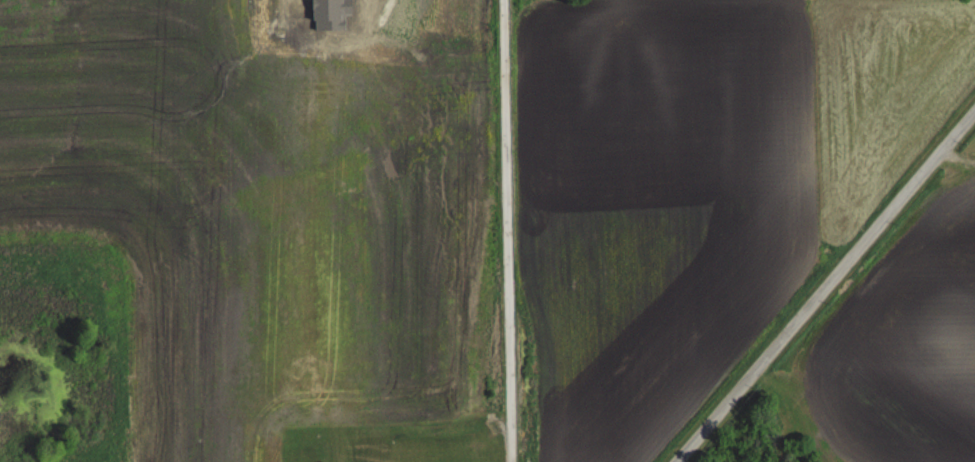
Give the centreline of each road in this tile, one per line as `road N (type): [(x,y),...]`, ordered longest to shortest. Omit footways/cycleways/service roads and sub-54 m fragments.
road 1 (residential): [(676,461),(974,112)]

